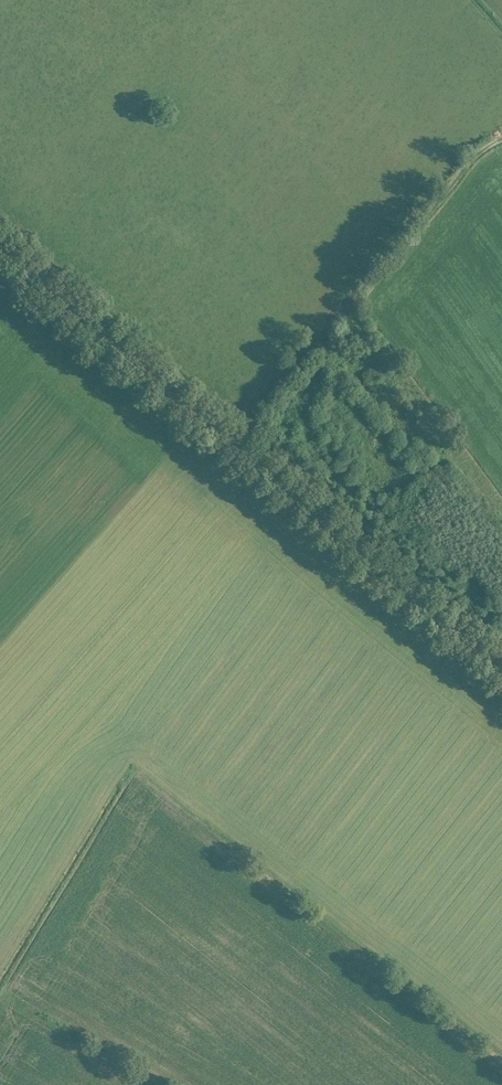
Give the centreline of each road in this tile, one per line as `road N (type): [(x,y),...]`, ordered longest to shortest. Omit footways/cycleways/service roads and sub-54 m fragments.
road 1 (tertiary): [(501,667),(0,242)]

